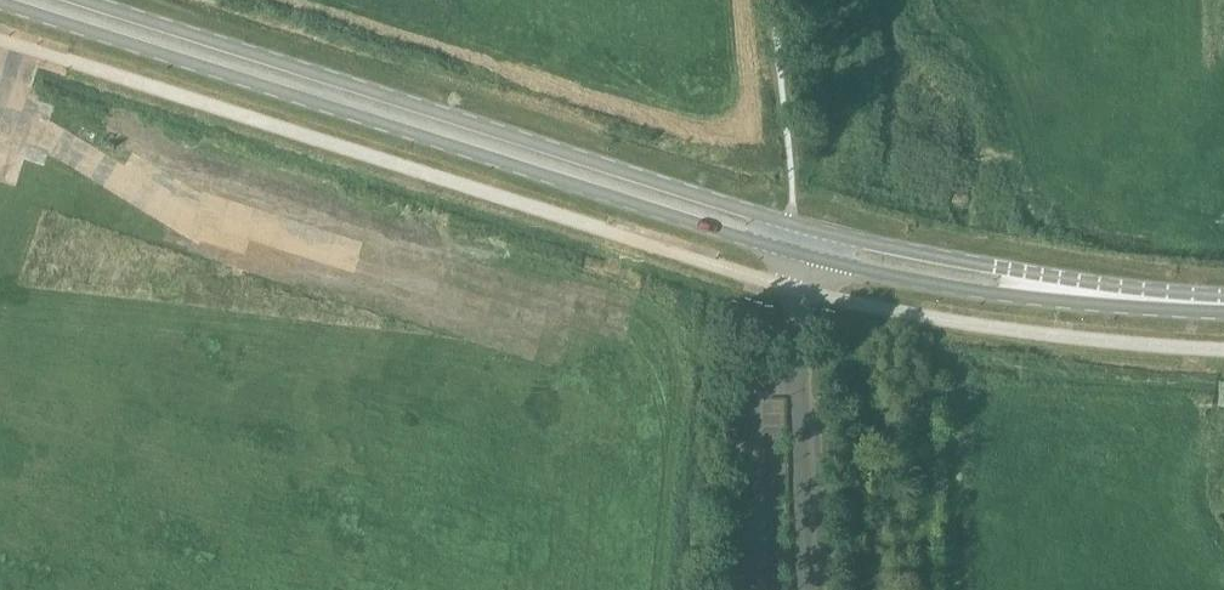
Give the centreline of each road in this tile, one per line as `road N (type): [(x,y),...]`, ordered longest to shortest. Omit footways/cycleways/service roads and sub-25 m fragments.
road 1 (secondary): [(0,2),(805,255)]
road 2 (secondary): [(809,227),(87,0)]
road 3 (secondary): [(805,255),(953,288),(1223,312)]
road 4 (secondary): [(1223,295),(997,267),(809,227)]
road 5 (unclassified): [(804,589),(797,324),(805,255)]
road 6 (track): [(932,589),(933,319)]
road 7 (track): [(854,0),(854,99),(817,186),(809,227)]

